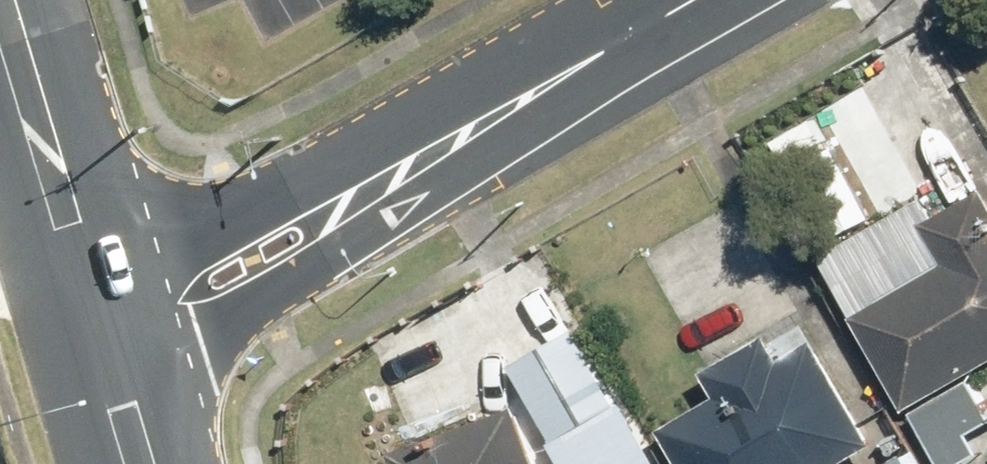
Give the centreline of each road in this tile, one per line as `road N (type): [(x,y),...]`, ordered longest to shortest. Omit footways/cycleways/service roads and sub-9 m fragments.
road 1 (tertiary): [(642,0),(99,302)]
road 2 (secondary): [(99,302),(5,0)]
road 3 (secondary): [(150,463),(99,302)]

